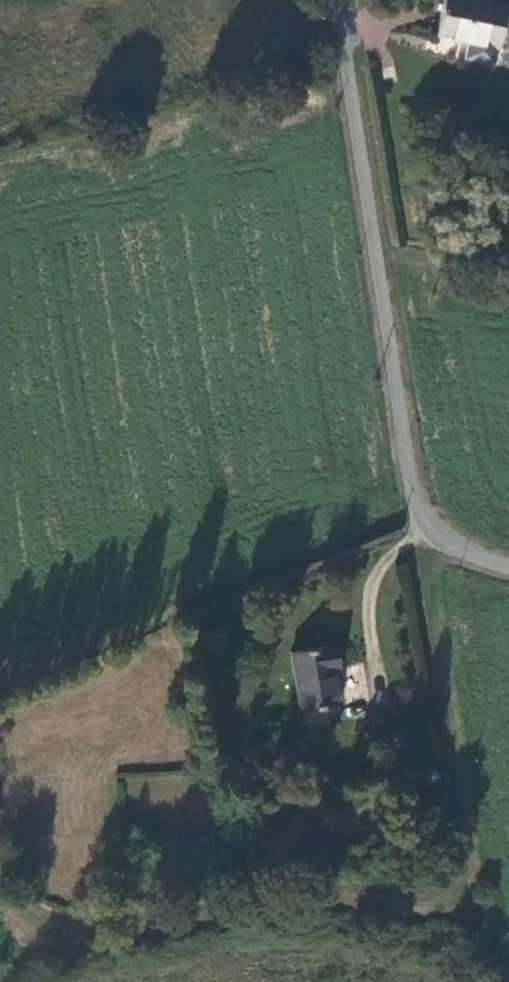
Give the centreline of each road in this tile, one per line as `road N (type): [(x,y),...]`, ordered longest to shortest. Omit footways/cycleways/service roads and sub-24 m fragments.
road 1 (unclassified): [(333,0),(420,521),(467,555)]

